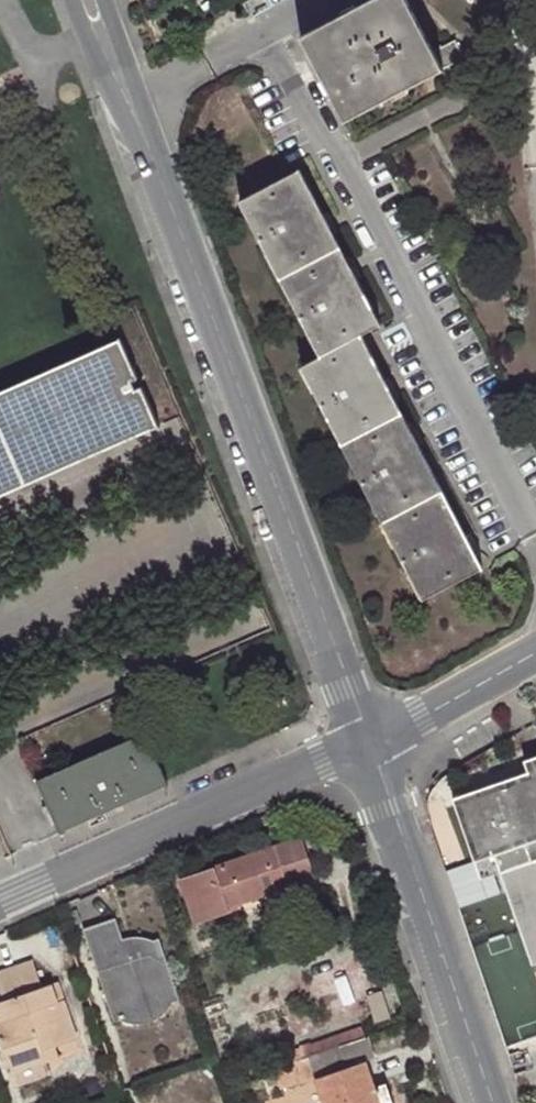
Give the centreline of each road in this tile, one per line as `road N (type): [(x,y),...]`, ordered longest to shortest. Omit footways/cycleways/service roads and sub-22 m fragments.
road 1 (unclassified): [(100,0),(365,745)]
road 2 (residential): [(0,906),(365,745)]
road 3 (unclassified): [(365,745),(492,1102)]
road 4 (unclassified): [(365,745),(535,650)]

